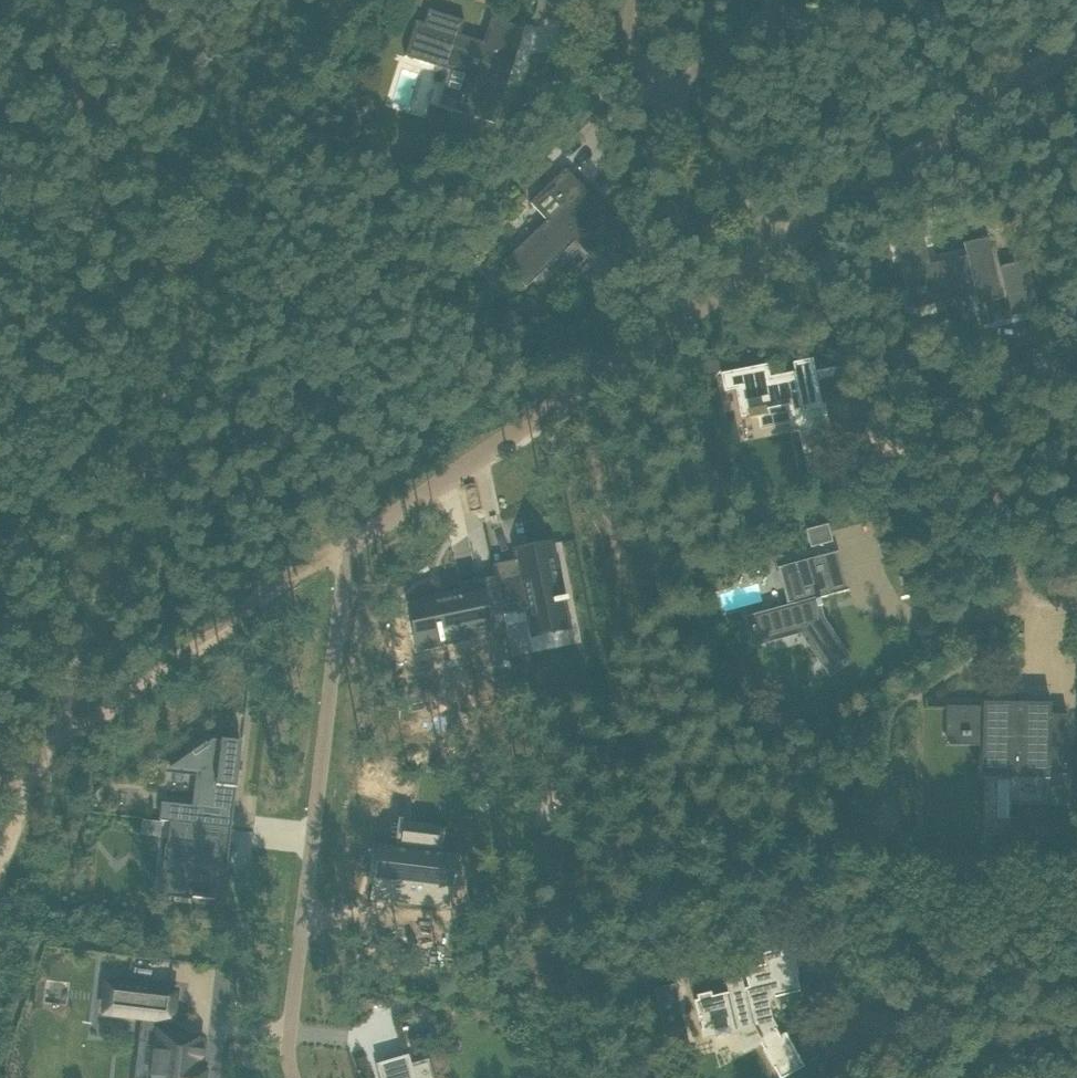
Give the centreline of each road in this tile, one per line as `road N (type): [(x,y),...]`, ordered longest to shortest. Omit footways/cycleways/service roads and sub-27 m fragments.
road 1 (track): [(43,749),(261,146),(348,0)]
road 2 (track): [(1032,1040),(938,974),(906,933),(857,910),(770,837),(736,826),(583,873),(536,913),(532,951),(559,1077)]
road 3 (residential): [(349,550),(288,1024),(294,1077)]
road 4 (unclassified): [(349,550),(773,250)]
road 5 (unclassified): [(773,250),(1076,42)]
road 6 (unclassified): [(43,749),(349,550)]
road 7 (residential): [(1076,585),(1056,589),(1034,569),(1001,407),(1013,372),(1076,360)]
road 8 (unclassified): [(773,250),(665,91)]
road 9 (unclassified): [(665,91),(771,18),(776,0)]
road 10 (track): [(0,861),(43,749)]

